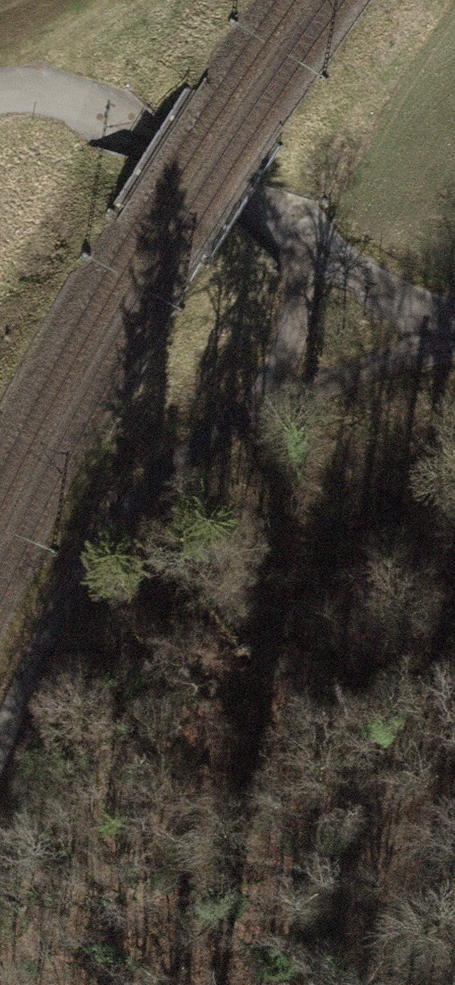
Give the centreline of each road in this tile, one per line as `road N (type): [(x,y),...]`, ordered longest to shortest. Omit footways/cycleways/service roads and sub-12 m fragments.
road 1 (track): [(0,100),(78,106),(408,310),(454,316)]
road 2 (track): [(68,613),(128,517),(219,430),(292,341),(324,263)]
road 3 (unclassified): [(219,430),(364,369),(454,347)]
road 4 (track): [(0,808),(68,613)]

